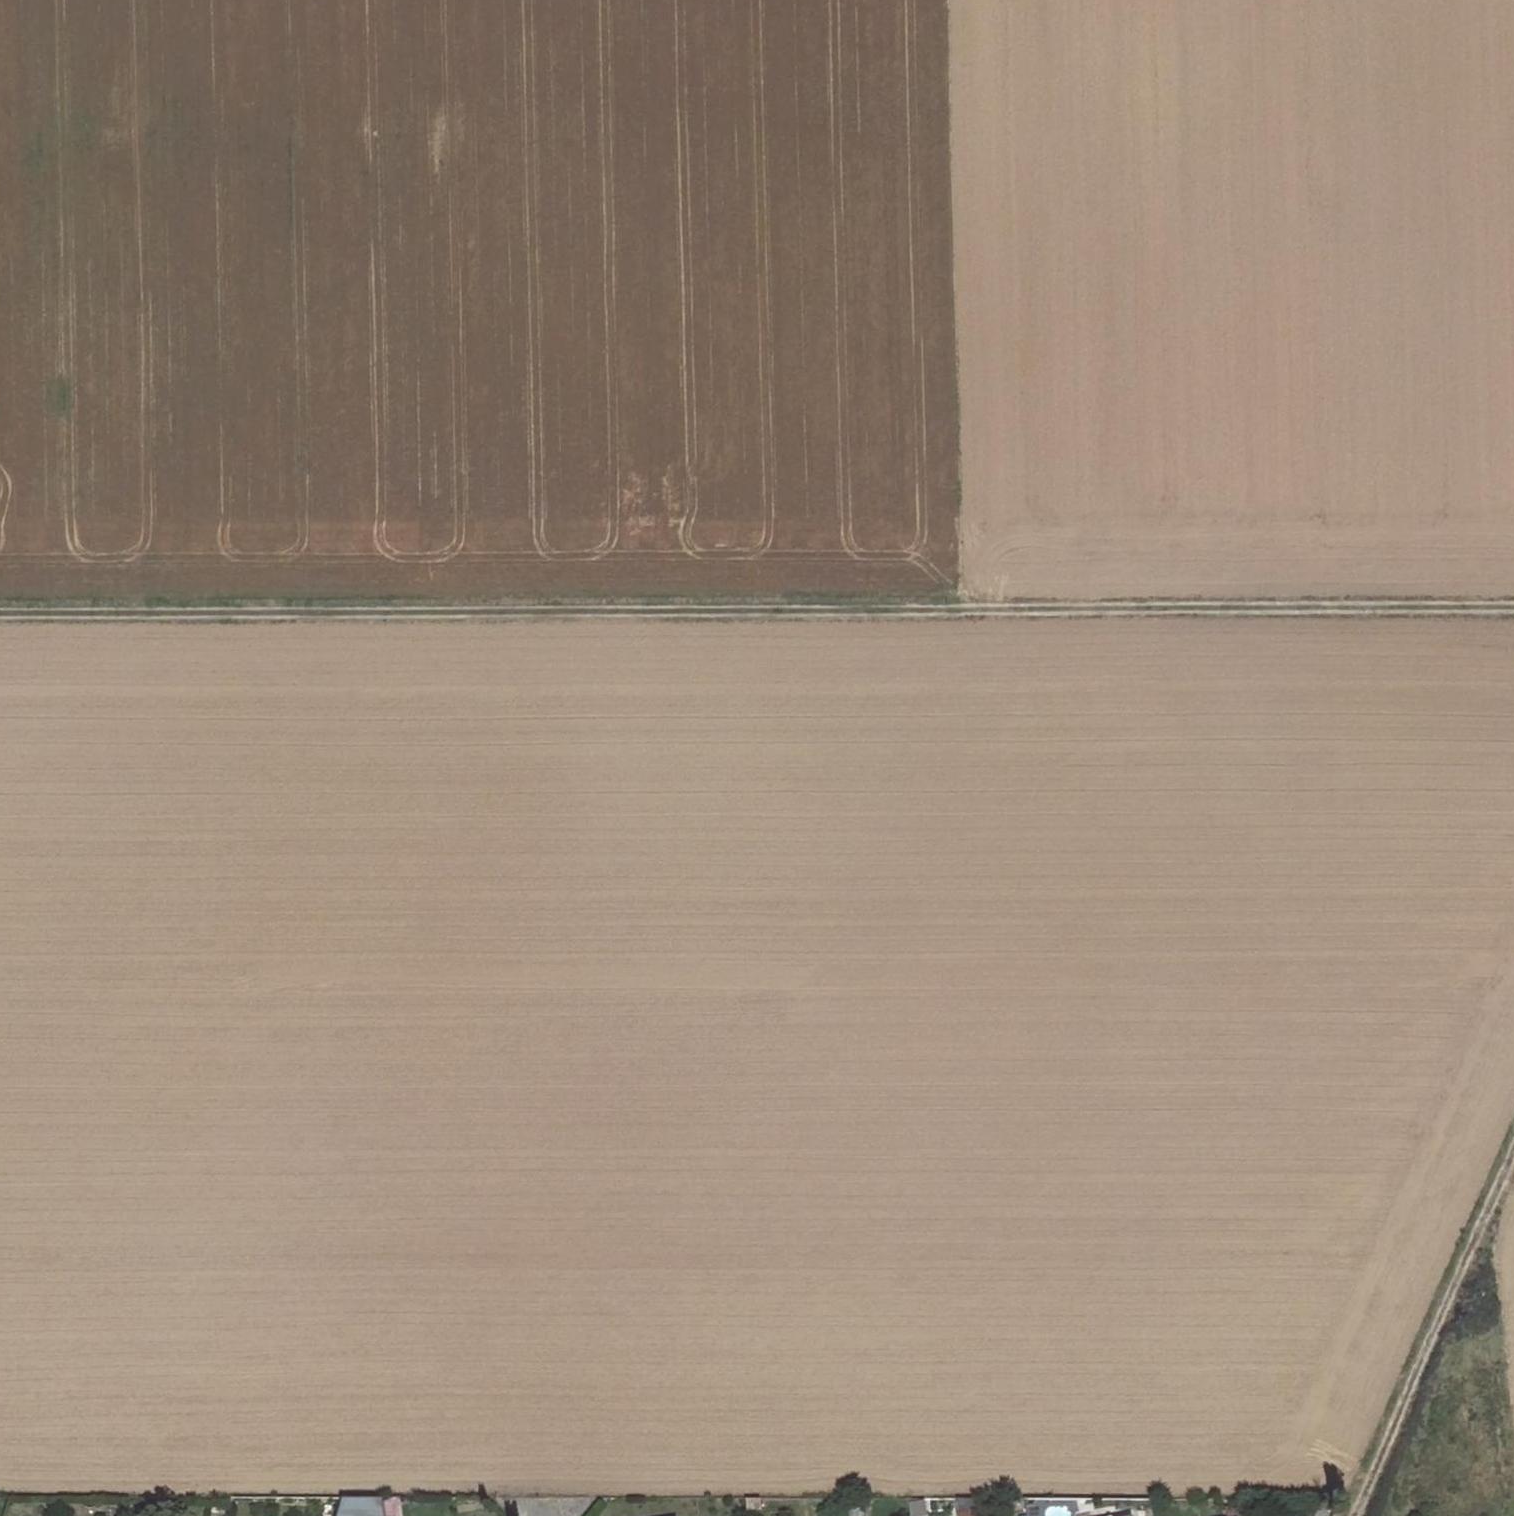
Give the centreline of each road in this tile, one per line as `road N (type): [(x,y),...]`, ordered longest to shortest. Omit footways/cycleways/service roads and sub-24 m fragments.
road 1 (track): [(1513,609),(0,614)]
road 2 (track): [(1513,1143),(1354,1515)]

